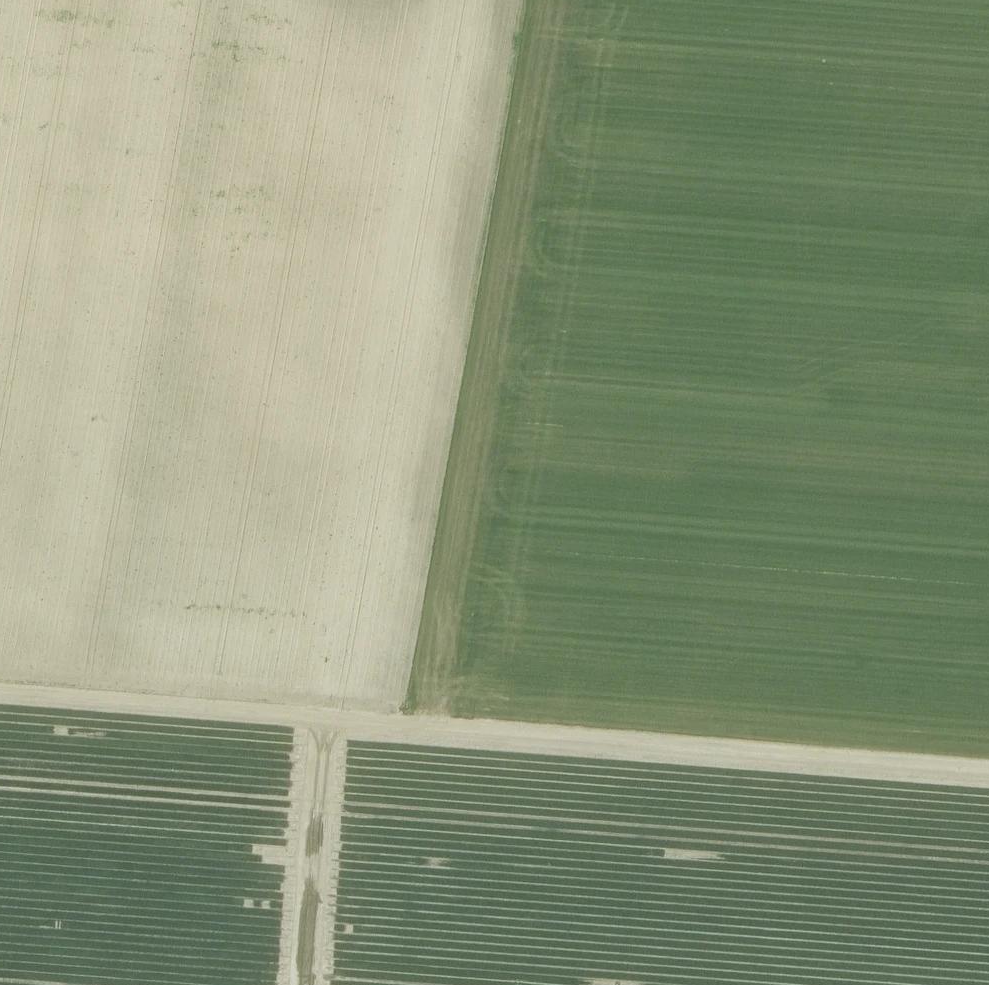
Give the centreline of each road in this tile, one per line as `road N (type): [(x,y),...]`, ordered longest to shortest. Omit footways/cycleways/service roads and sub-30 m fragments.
road 1 (track): [(0,696),(988,775)]

